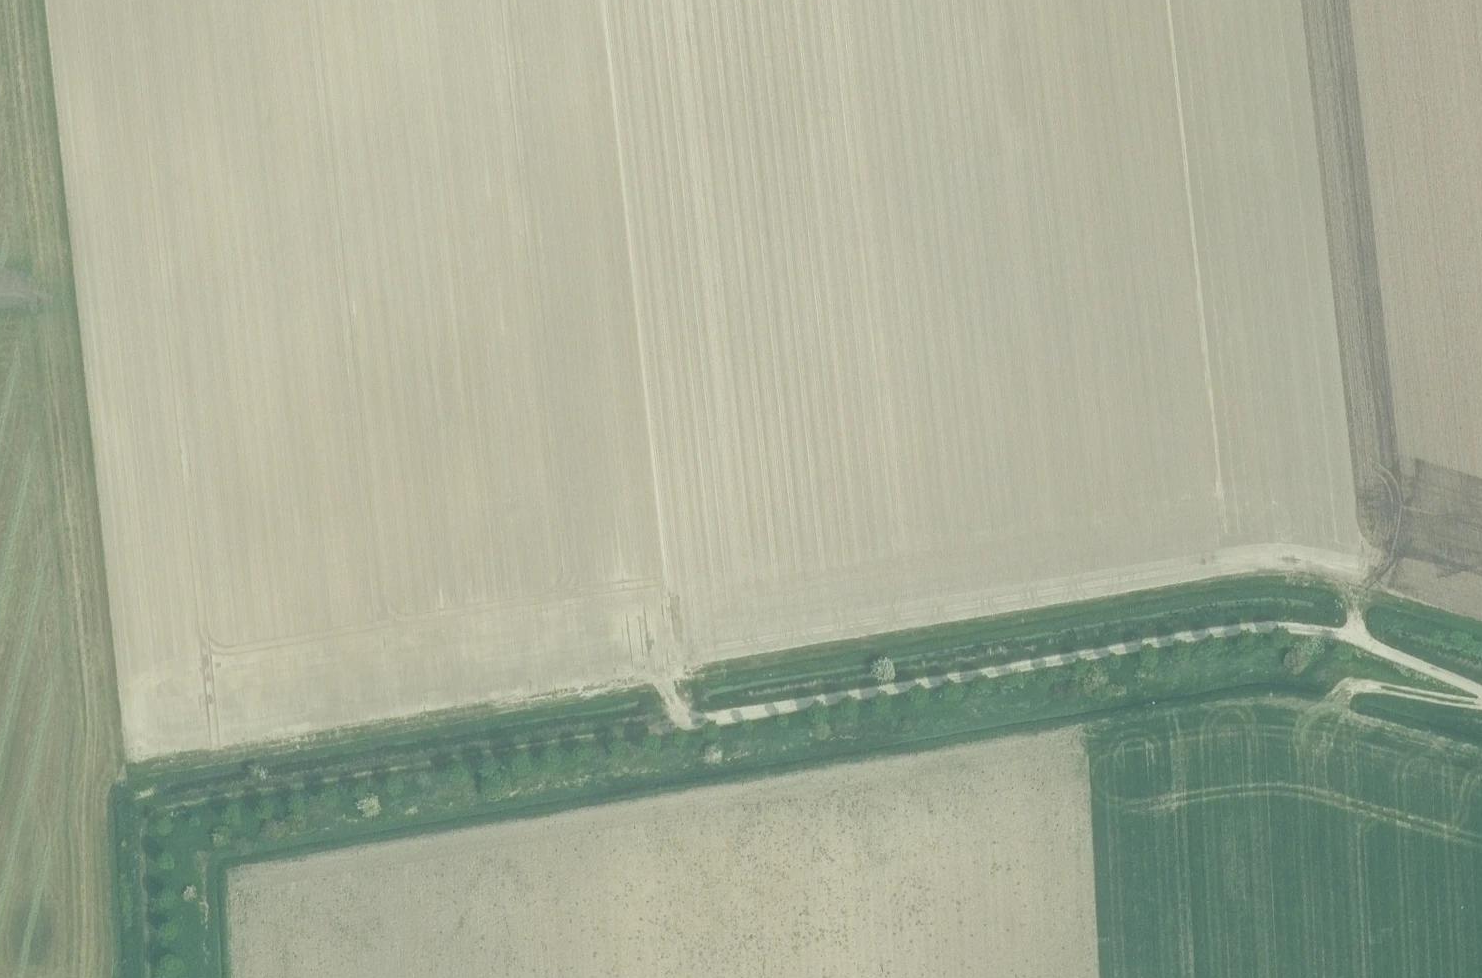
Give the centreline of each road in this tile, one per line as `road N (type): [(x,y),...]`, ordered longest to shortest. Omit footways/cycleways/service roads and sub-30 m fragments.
road 1 (track): [(1352,639),(1256,627),(142,815),(147,977)]
road 2 (unclassified): [(1481,691),(1352,639)]

